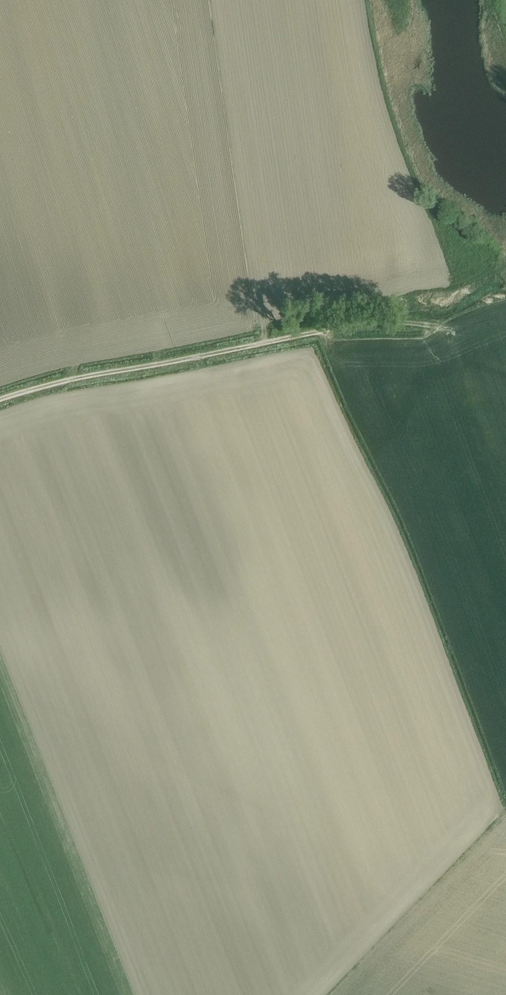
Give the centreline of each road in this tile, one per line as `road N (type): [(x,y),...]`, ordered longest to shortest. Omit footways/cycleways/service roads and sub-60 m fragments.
road 1 (track): [(438,326),(358,322),(0,400)]

